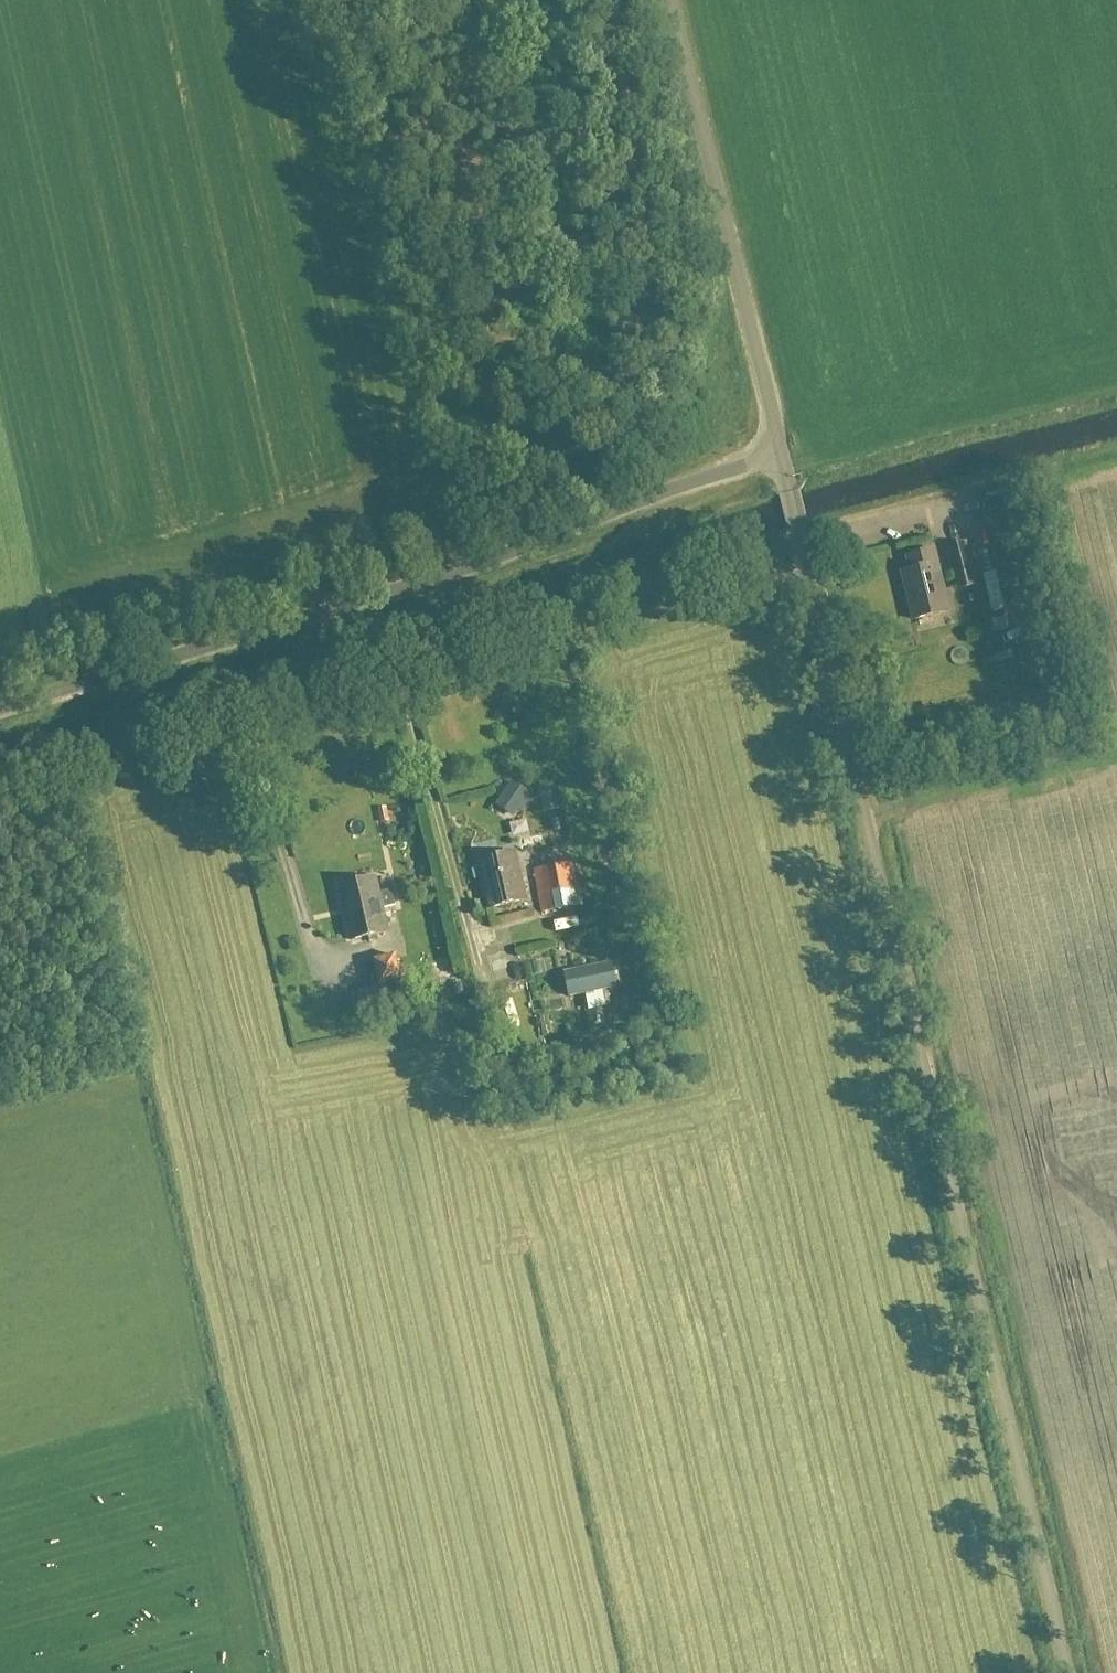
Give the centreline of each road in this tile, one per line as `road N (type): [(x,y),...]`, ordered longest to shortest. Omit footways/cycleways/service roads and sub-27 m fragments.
road 1 (unclassified): [(1067,1672),(781,455)]
road 2 (unclassified): [(0,727),(146,684),(781,455)]
road 3 (unclassified): [(781,455),(667,0)]

